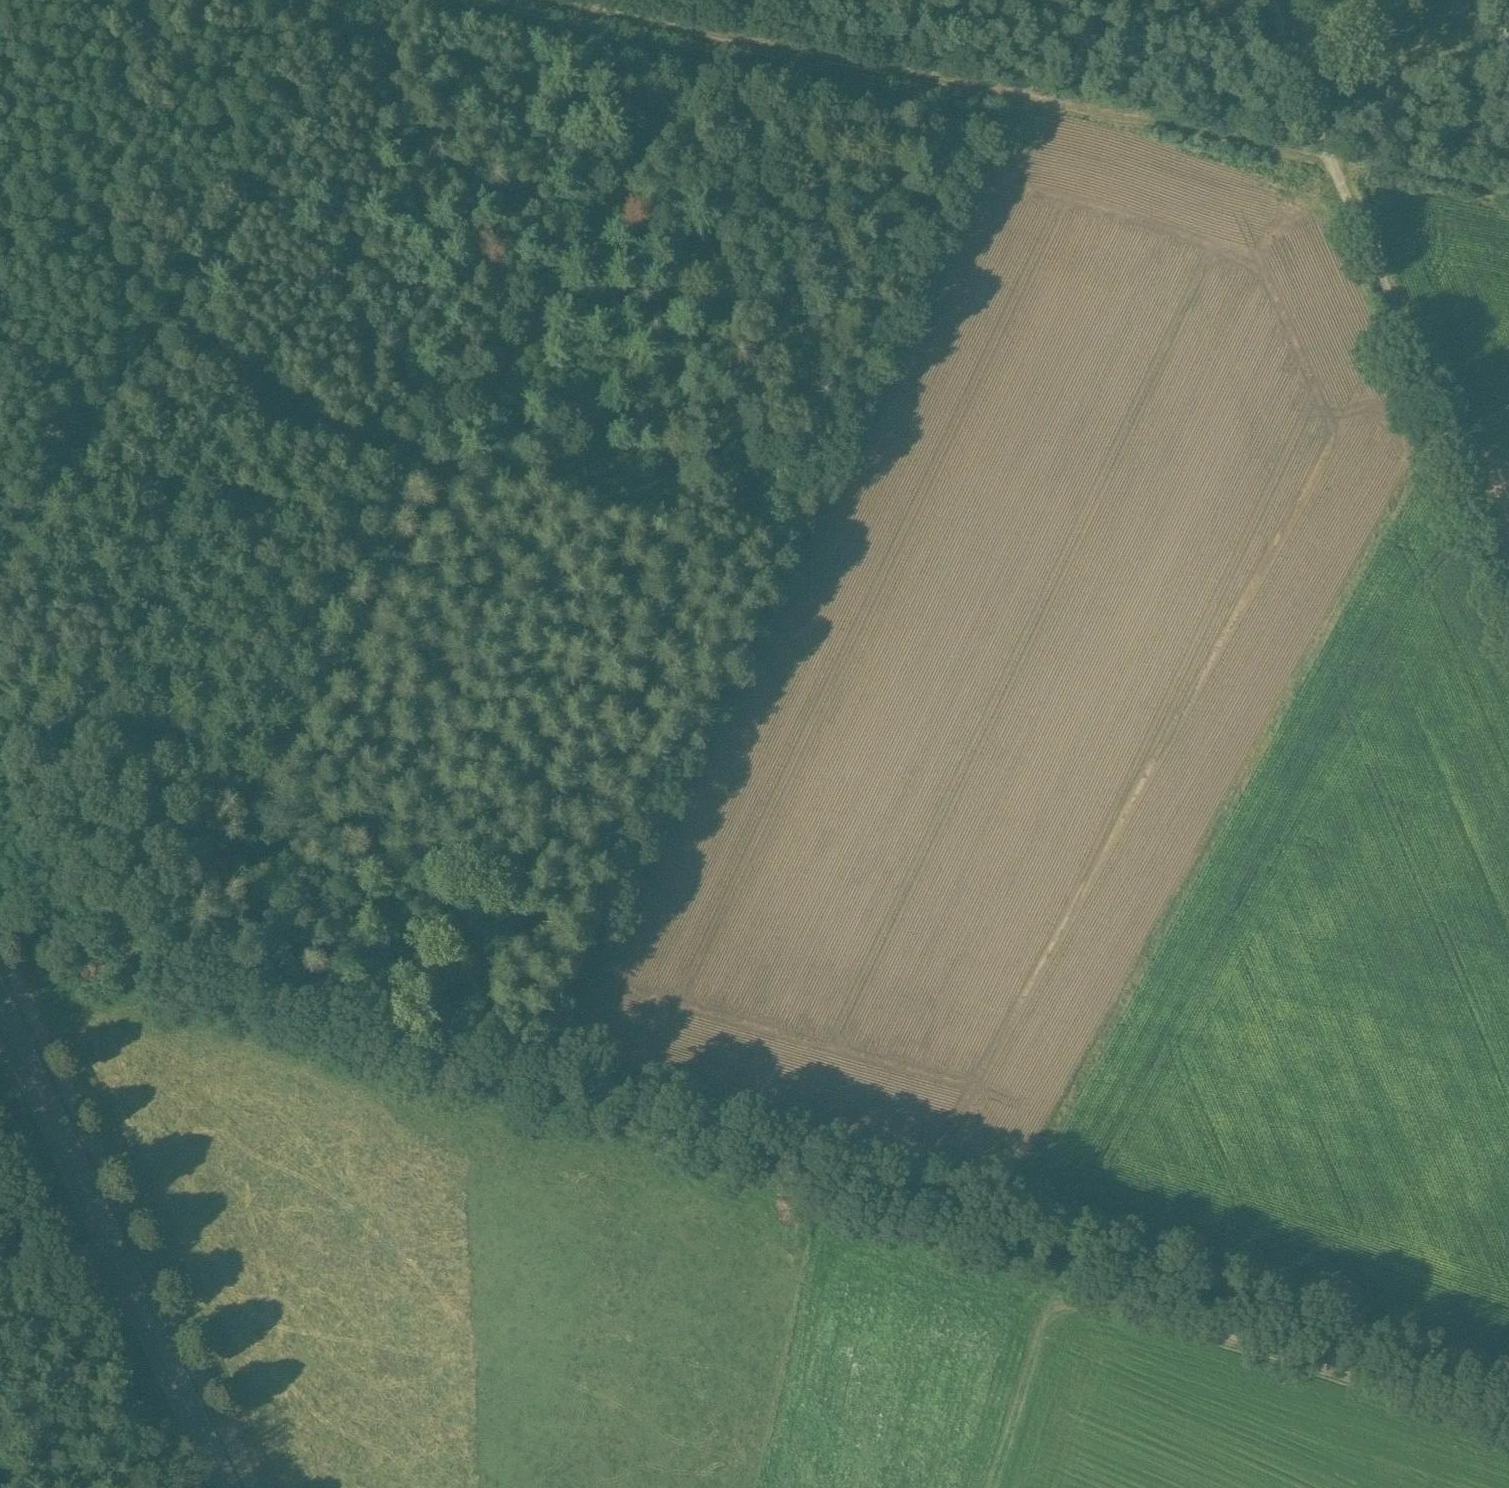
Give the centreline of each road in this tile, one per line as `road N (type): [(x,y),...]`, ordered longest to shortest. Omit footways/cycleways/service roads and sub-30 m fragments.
road 1 (primary): [(223,1487),(0,1012)]

